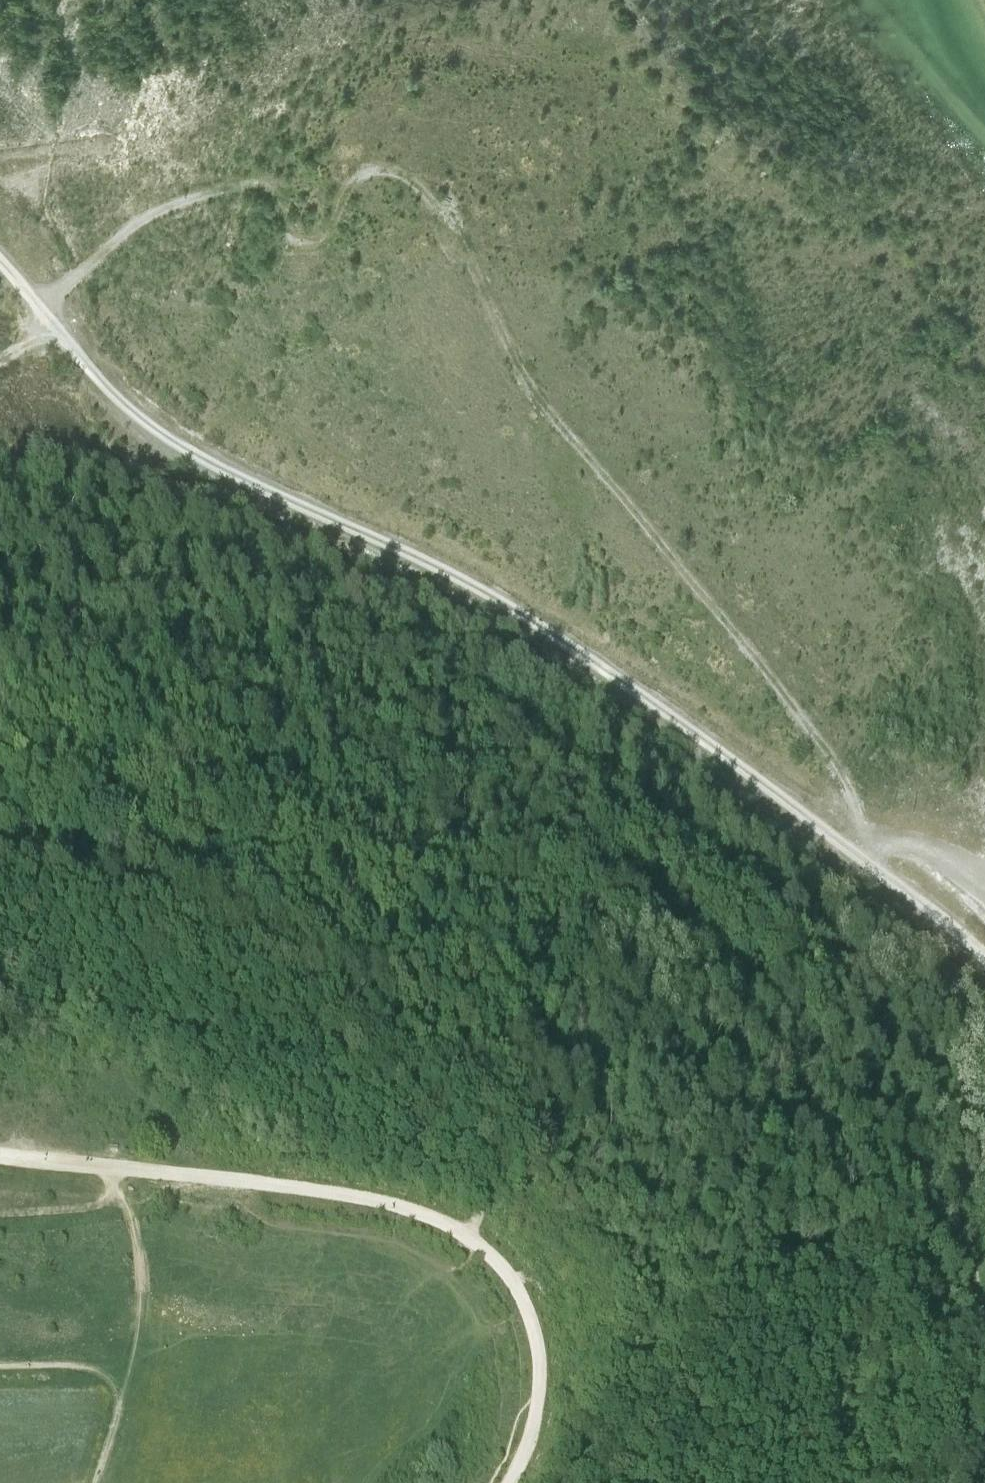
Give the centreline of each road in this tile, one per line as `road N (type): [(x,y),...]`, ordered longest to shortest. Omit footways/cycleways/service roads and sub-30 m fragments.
road 1 (track): [(41,306),(107,243),(190,200),(261,190),(279,207),(290,238),(309,247),(328,234),(341,197),(359,178),(387,172),(424,191),(470,262),(529,385),(837,770),(848,807),(841,841),(874,836),(915,848),(984,889)]
road 2 (track): [(984,1181),(967,1118),(882,992),(730,866),(472,710),(263,606),(109,546),(0,549)]
road 3 (track): [(984,958),(723,754),(454,576),(127,413),(0,260)]
road 4 (track): [(0,1156),(387,1205),(468,1237)]
road 5 (track): [(468,1237),(514,1281),(541,1355),(537,1420),(509,1482)]
road 6 (track): [(125,1375),(141,1268),(107,1167)]
road 7 (track): [(984,148),(862,0)]
road 8 (track): [(984,1360),(967,1449),(949,1482)]
road 9 (track): [(125,1375),(0,1367)]

